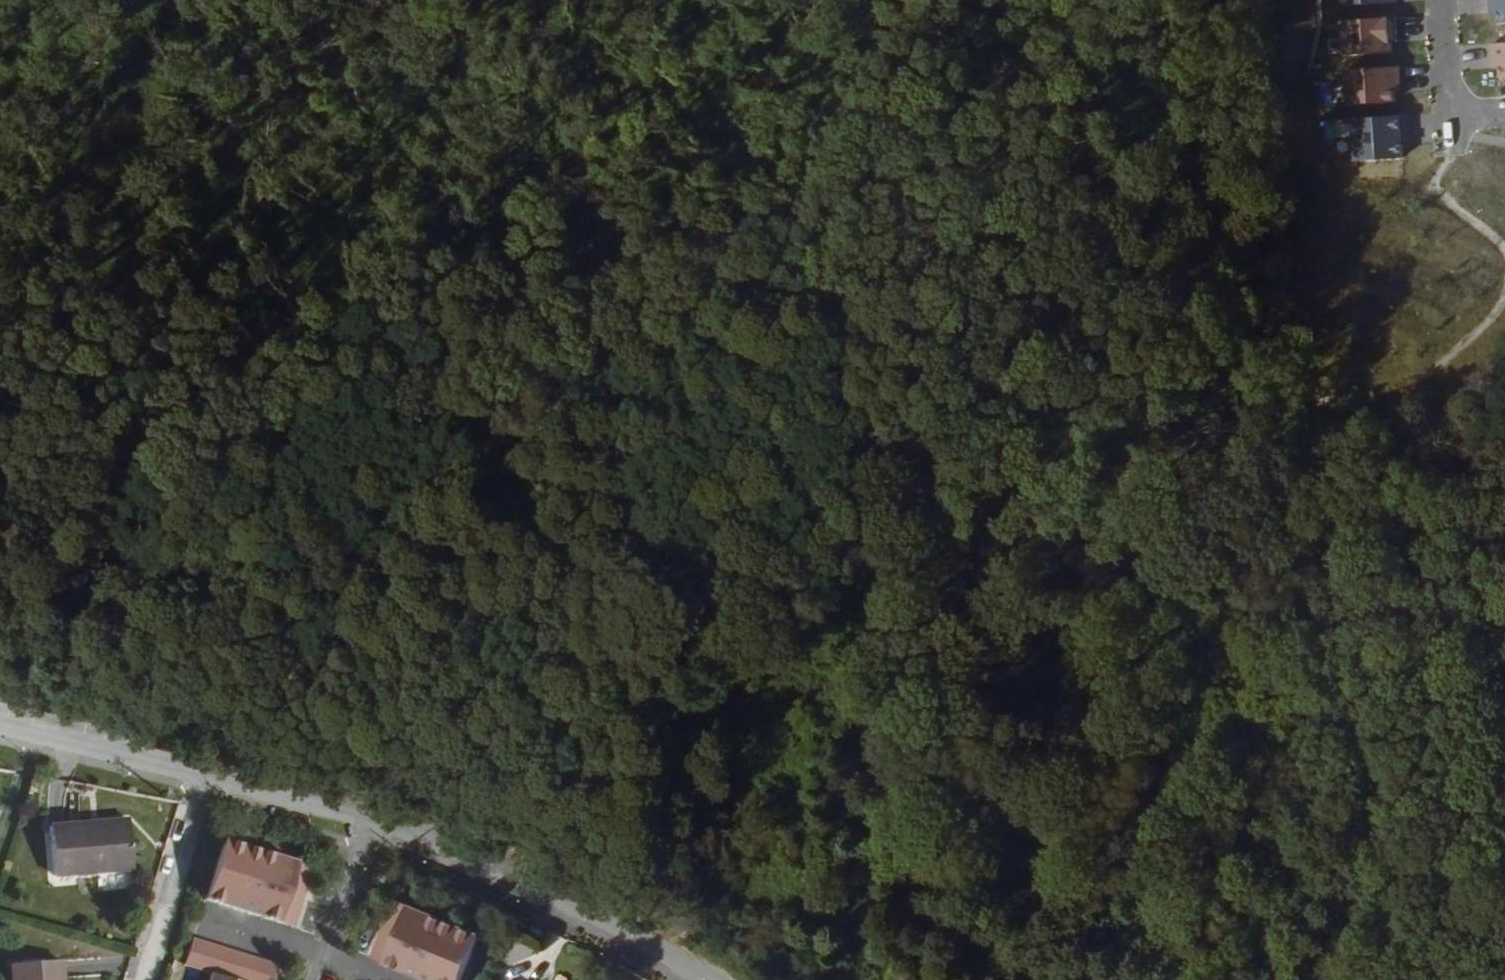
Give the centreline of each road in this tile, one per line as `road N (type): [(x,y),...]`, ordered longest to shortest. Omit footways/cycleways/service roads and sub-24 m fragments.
road 1 (unclassified): [(372,821),(504,872),(706,979)]
road 2 (unclassified): [(0,729),(206,778)]
road 3 (residential): [(145,979),(206,778)]
road 4 (unclassified): [(206,778),(372,821)]
road 5 (residential): [(372,821),(331,961)]
road 6 (residential): [(1433,0),(1437,94),(1470,120)]
road 7 (residential): [(331,961),(205,923)]

